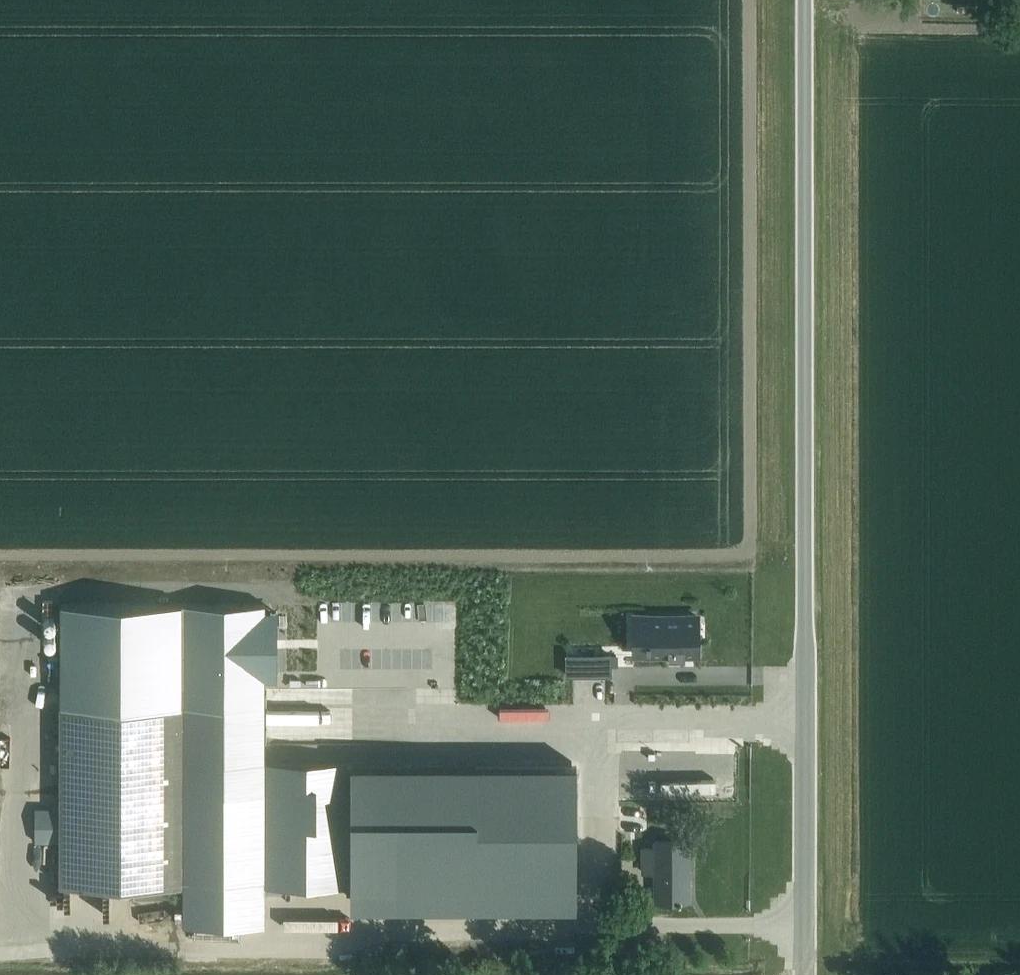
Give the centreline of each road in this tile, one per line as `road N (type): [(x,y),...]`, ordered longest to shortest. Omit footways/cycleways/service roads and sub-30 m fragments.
road 1 (unclassified): [(798,974),(794,0)]

